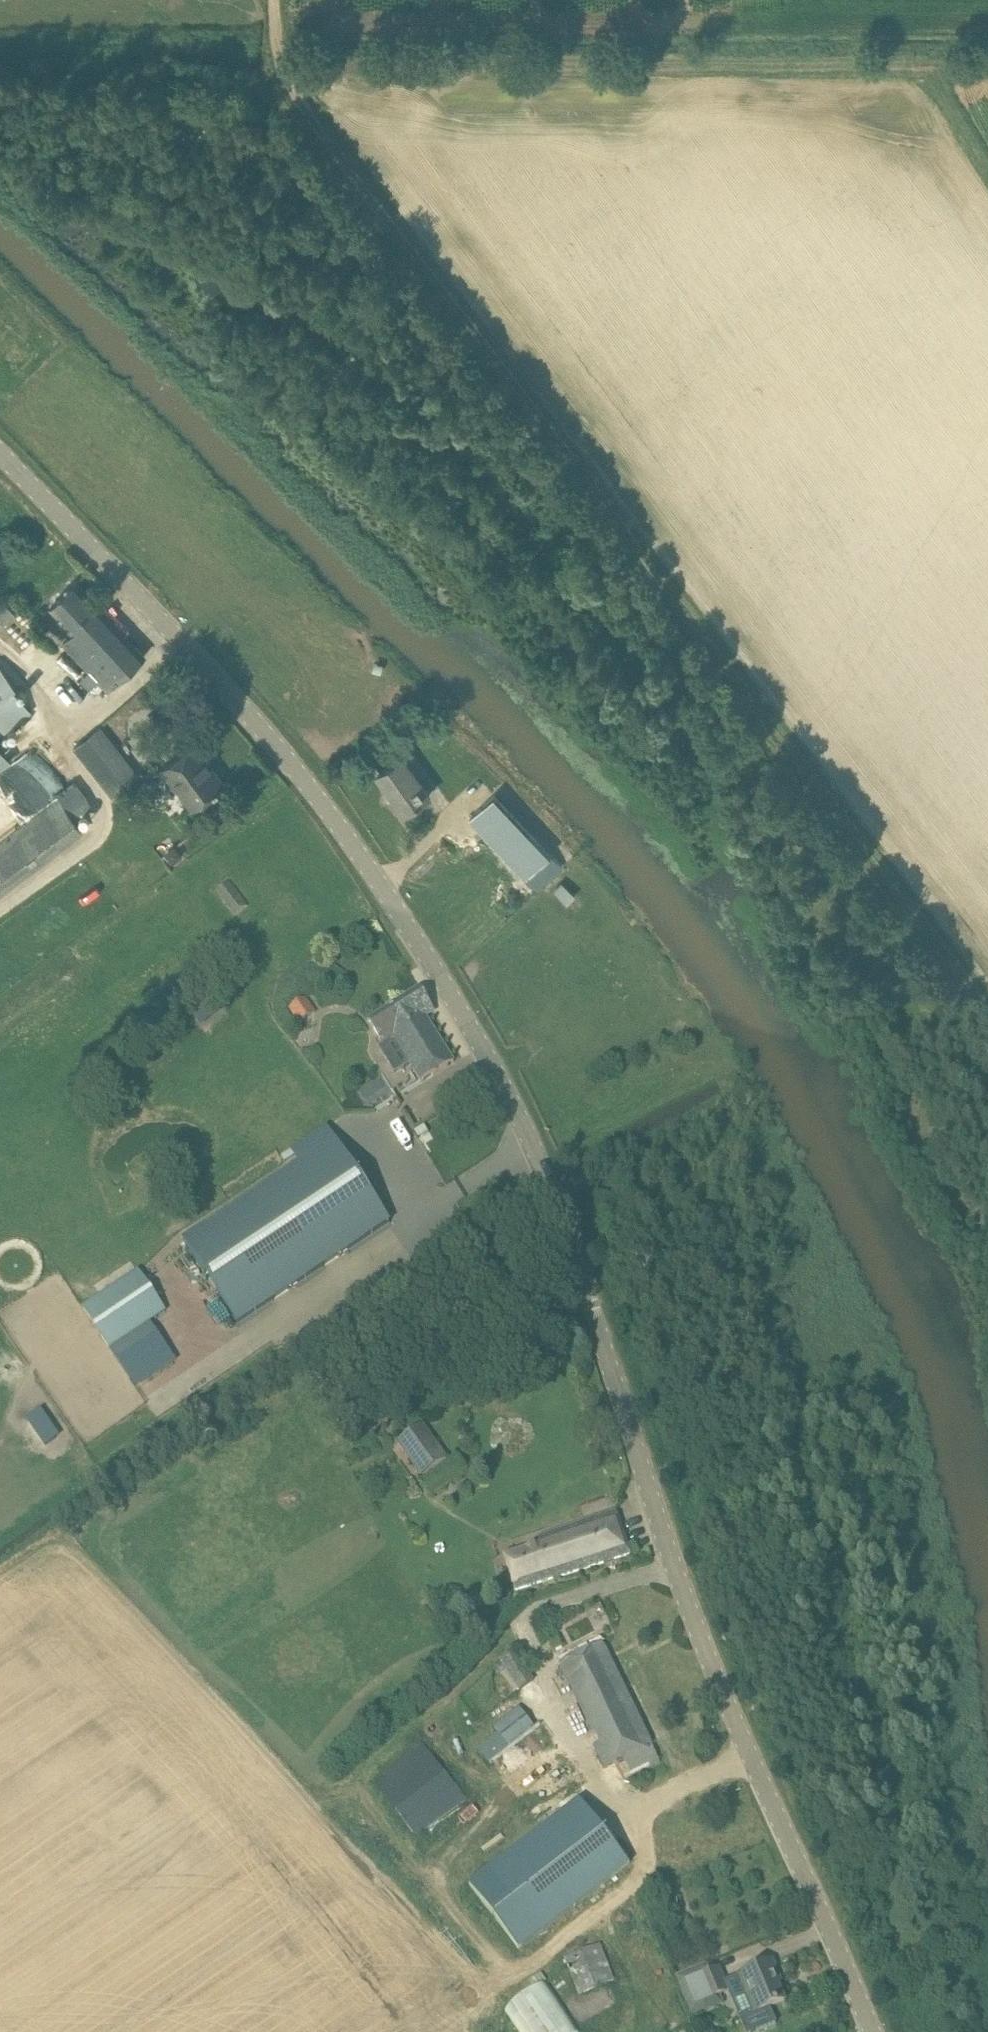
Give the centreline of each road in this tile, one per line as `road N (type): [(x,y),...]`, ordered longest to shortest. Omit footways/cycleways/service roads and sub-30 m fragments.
road 1 (unclassified): [(875,2031),(653,1511),(529,1141),(408,939),(242,710),(0,451)]
road 2 (track): [(987,1004),(273,60)]
road 3 (track): [(987,66),(273,60)]
road 4 (track): [(431,2031),(645,1875),(654,1839),(643,1812),(756,1758)]
road 5 (track): [(987,169),(927,65)]

